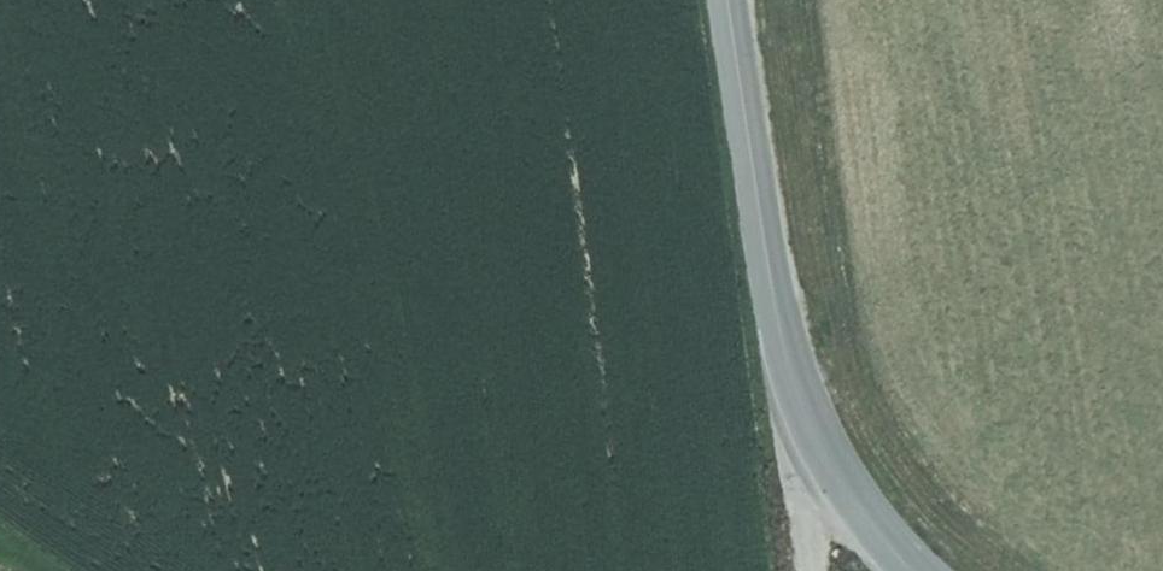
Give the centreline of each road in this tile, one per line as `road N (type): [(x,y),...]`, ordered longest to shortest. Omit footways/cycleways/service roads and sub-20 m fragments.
road 1 (unclassified): [(729,0),(787,386),(829,480),(908,570)]

